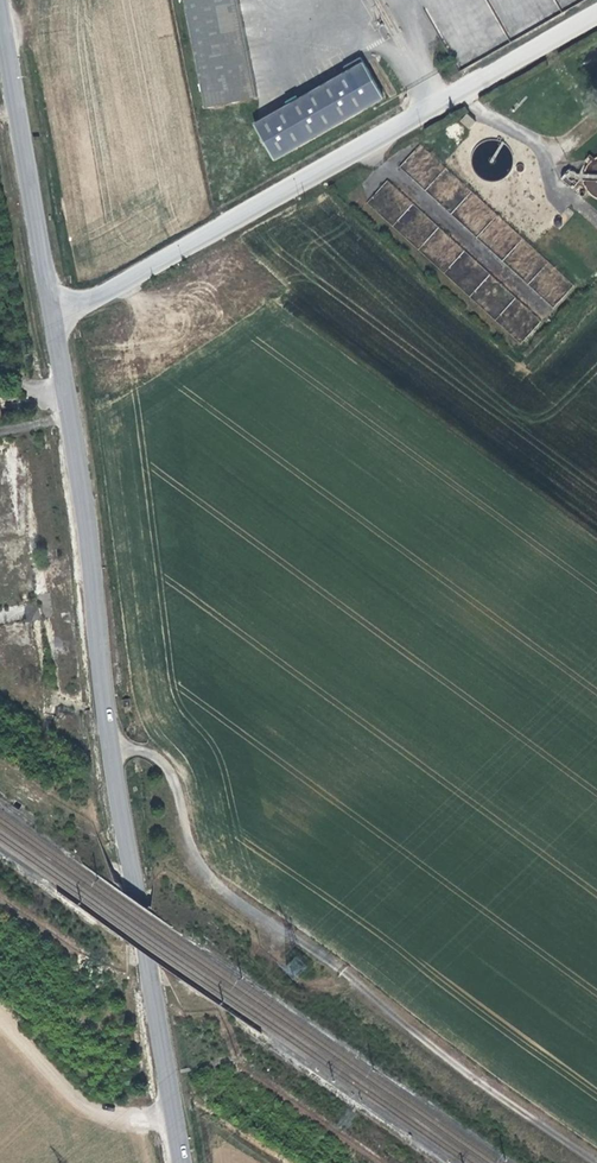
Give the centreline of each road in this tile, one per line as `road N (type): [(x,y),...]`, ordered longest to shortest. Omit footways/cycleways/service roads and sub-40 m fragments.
road 1 (tertiary): [(181,1162),(62,403)]
road 2 (unclassified): [(47,315),(596,11)]
road 3 (tertiary): [(47,315),(0,41)]
road 4 (track): [(173,1118),(127,1116),(86,1100),(0,1018)]

